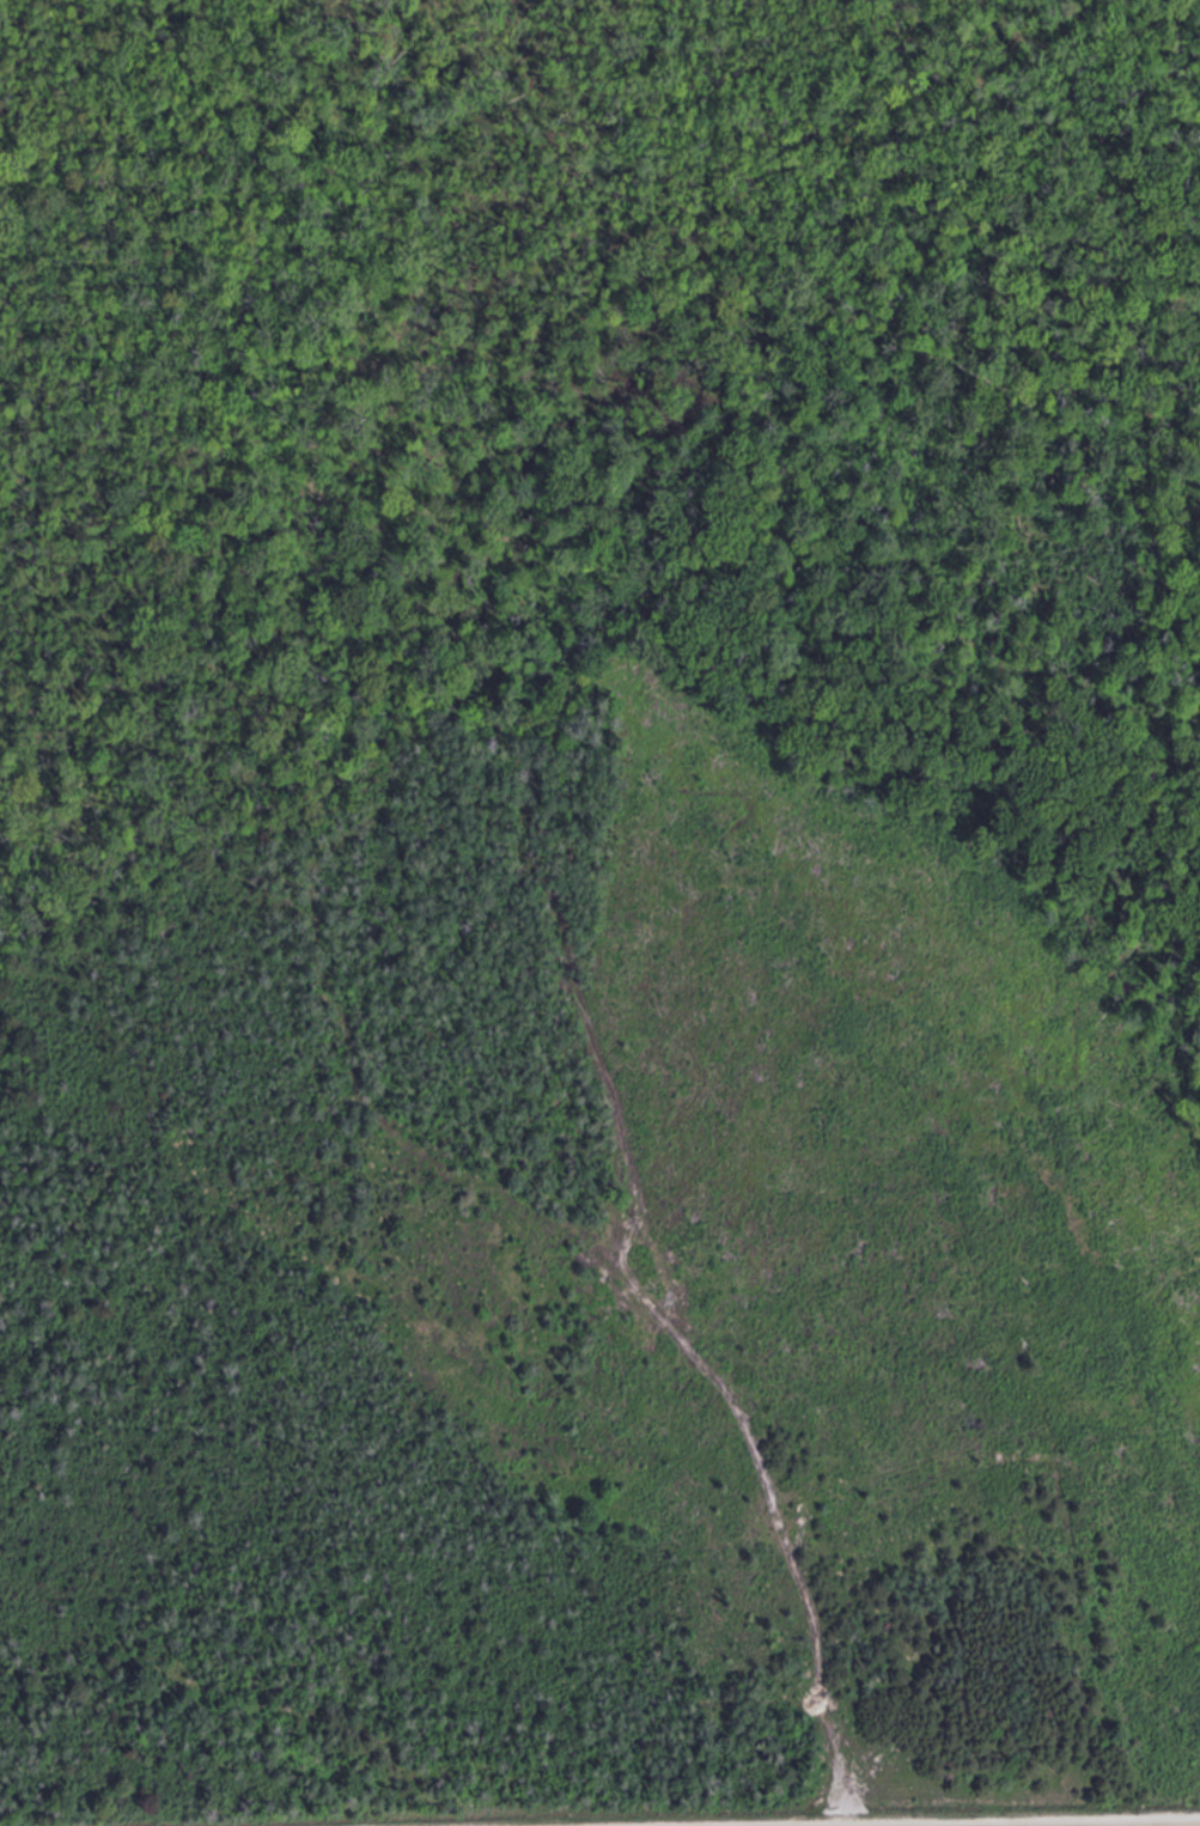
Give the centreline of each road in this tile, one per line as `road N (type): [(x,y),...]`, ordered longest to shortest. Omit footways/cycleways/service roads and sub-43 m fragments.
road 1 (residential): [(913,1825),(1199,1821)]

